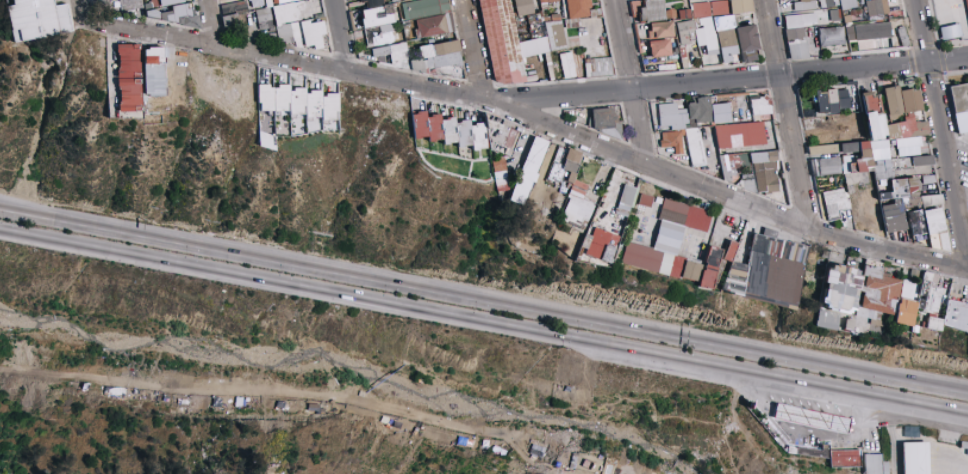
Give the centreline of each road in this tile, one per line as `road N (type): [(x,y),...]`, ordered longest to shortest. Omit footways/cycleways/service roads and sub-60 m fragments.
road 1 (residential): [(761,0),(805,222)]

